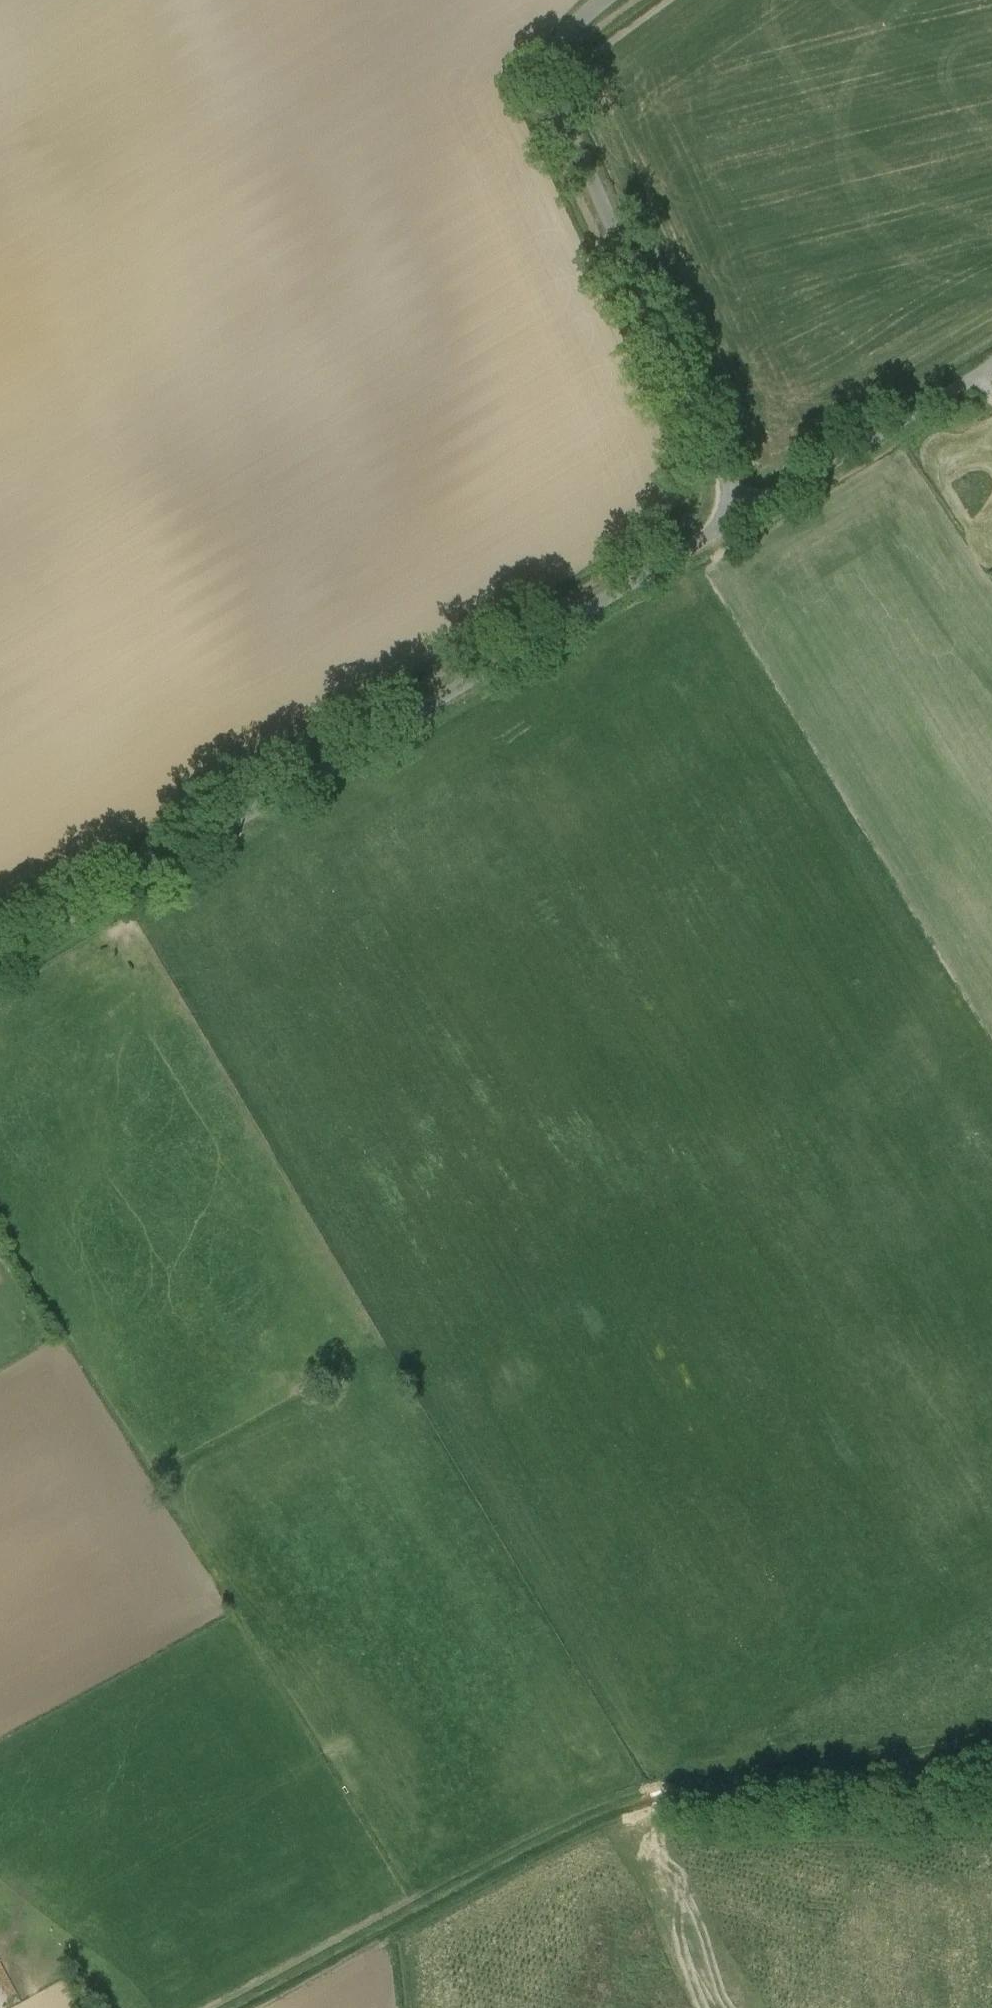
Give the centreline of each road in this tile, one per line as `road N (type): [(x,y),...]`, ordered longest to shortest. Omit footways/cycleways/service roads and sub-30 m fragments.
road 1 (unclassified): [(0,961),(743,517)]
road 2 (unclassified): [(743,517),(568,114),(565,65),(578,34),(625,0)]
road 3 (unclassified): [(743,517),(991,366)]

